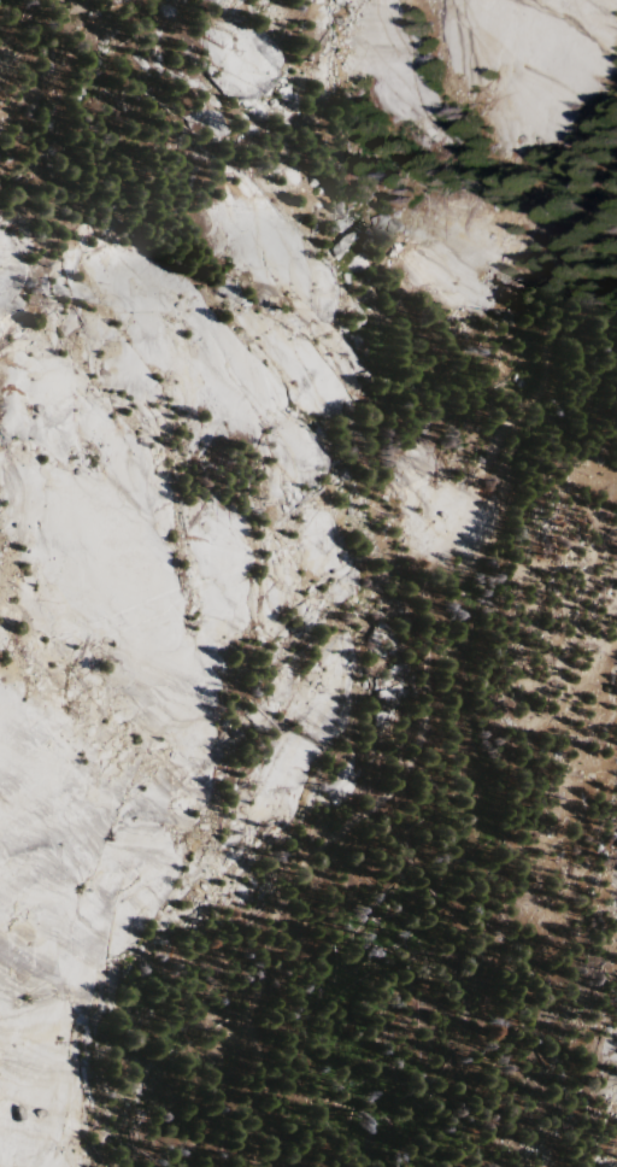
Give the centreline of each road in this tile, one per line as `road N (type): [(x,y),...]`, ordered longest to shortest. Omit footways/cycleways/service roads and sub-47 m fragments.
road 1 (track): [(261,1166),(247,1133),(257,1074),(247,1024),(274,915),(313,850),(395,784),(409,762),(422,723),(433,556),(453,533),(487,434),(540,379),(564,242),(616,186)]

